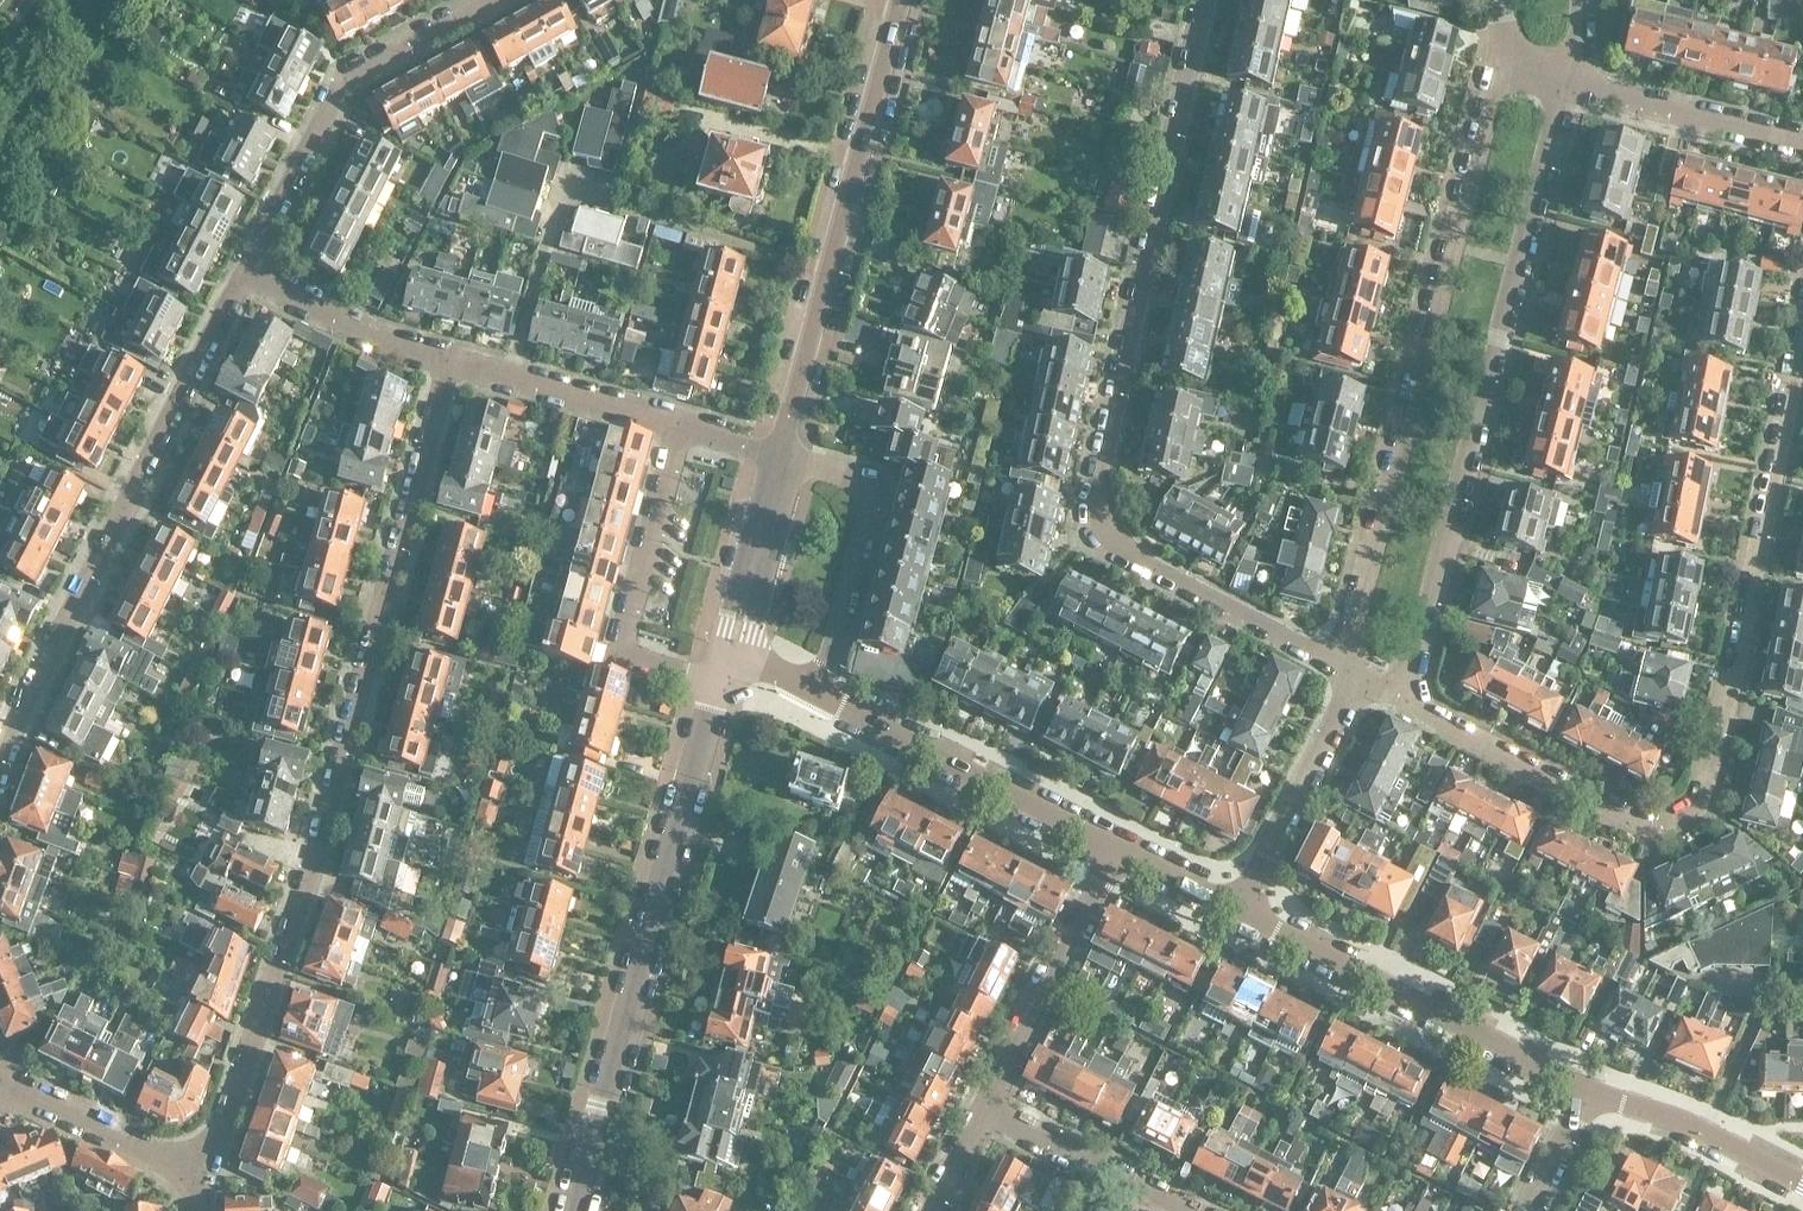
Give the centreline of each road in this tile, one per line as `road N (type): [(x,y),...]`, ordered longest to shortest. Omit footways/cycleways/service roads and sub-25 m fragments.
road 1 (residential): [(195,1165),(218,1135),(319,843),(451,362)]
road 2 (residential): [(1346,673),(1124,545),(1100,513),(1101,466),(1205,0)]
road 3 (residential): [(1406,706),(1649,833),(1699,813),(1731,710),(1802,340)]
road 4 (residential): [(1406,706),(1560,116),(1578,80)]
road 5 (residential): [(1507,57),(1346,673)]
road 6 (residential): [(0,767),(243,269)]
road 7 (residential): [(578,1210),(717,681)]
road 8 (residential): [(775,443),(893,0)]
road 9 (residential): [(1597,1078),(1243,906)]
road 10 (residential): [(243,269),(336,96),(366,68),(494,0)]
road 11 (residential): [(822,696),(884,470),(775,443)]
road 12 (residential): [(678,421),(621,656),(717,681)]
road 13 (residential): [(1113,843),(822,696)]
road 14 (residential): [(985,1105),(1113,843)]
road 15 (residential): [(1243,906),(1346,673)]
road 16 (residential): [(1195,1210),(985,1105)]
road 17 (residential): [(678,421),(451,362)]
road 18 (residential): [(1802,144),(1578,80)]
road 19 (residential): [(451,362),(395,346),(243,269)]
road 20 (residential): [(1802,1177),(1597,1078)]
road 21 (residential): [(732,659),(775,443)]
road 22 (residential): [(195,1165),(0,1083)]
road 23 (residential): [(1530,1210),(1597,1078)]
road 24 (residential): [(1243,906),(1113,843)]

